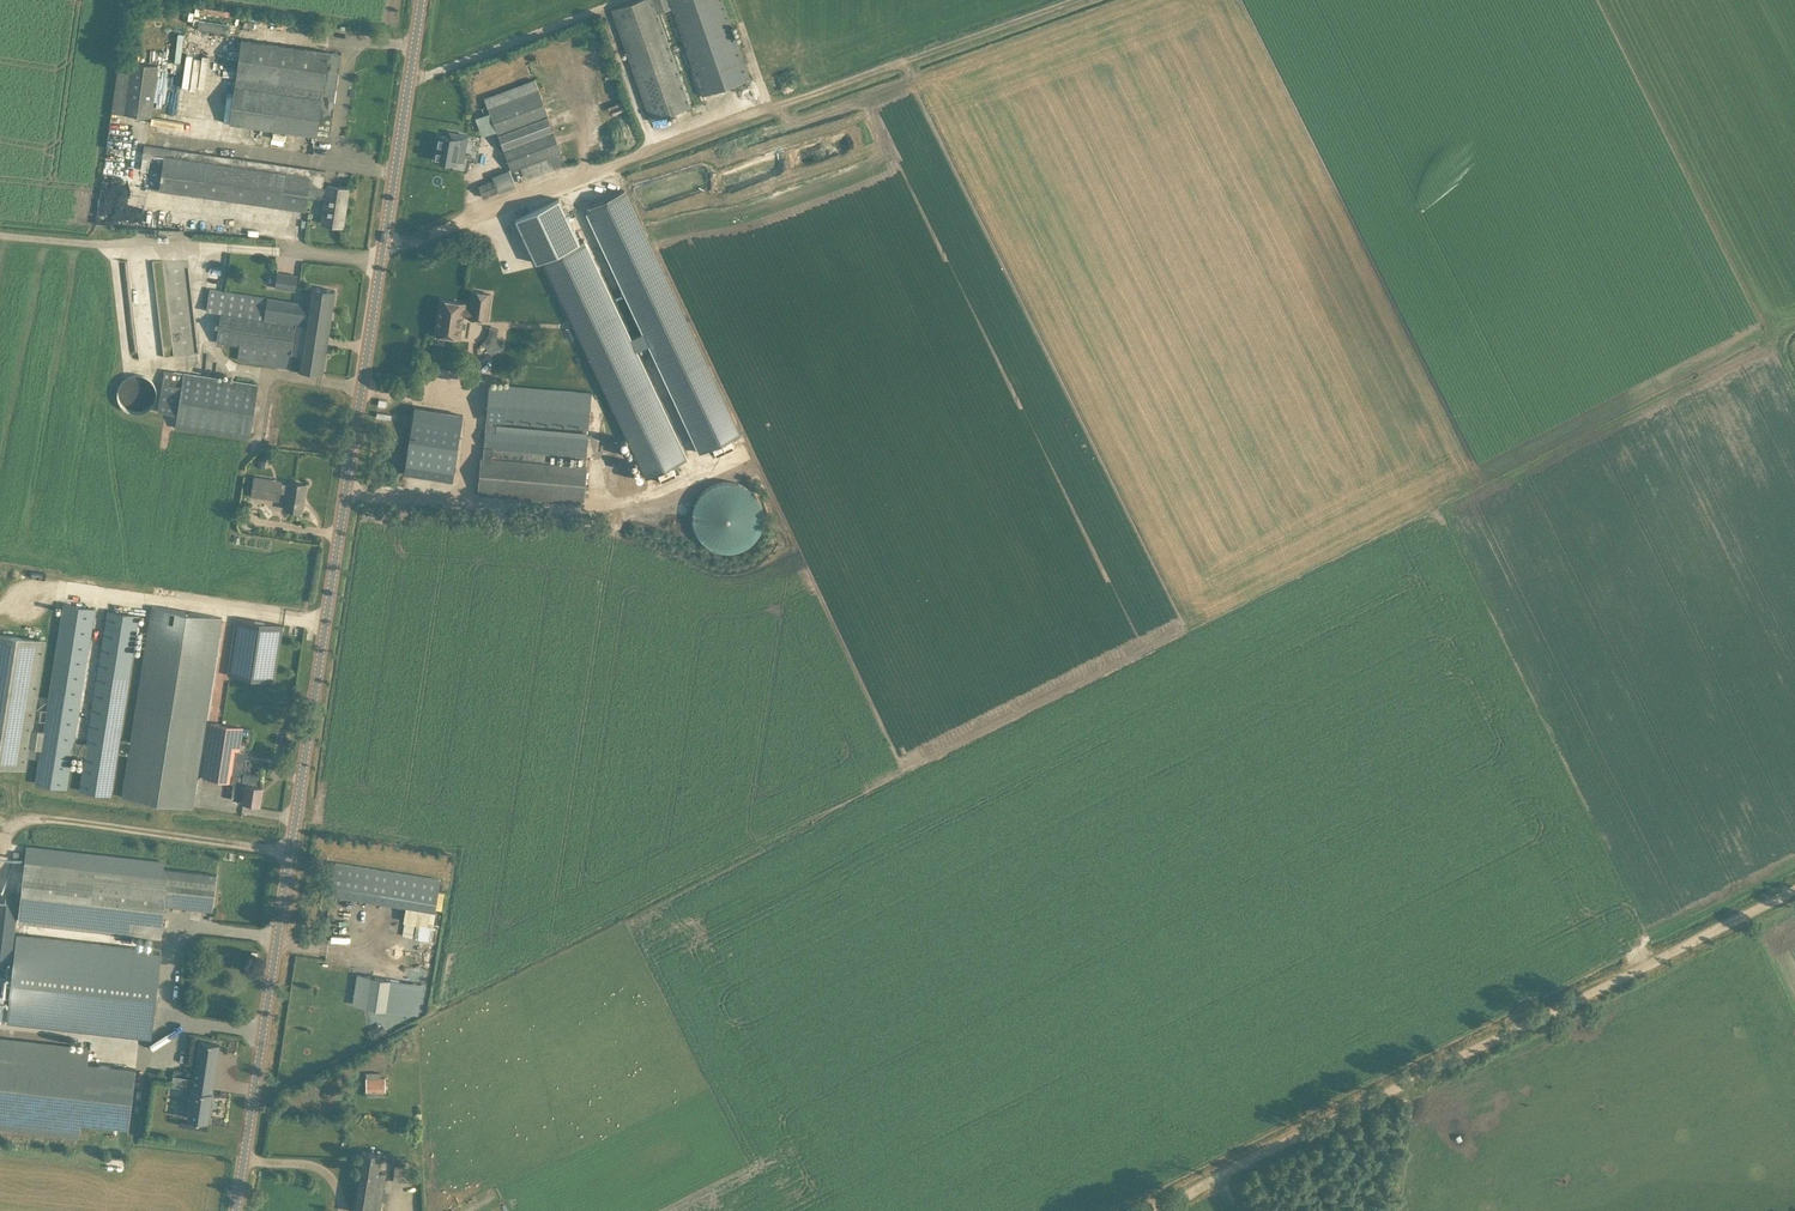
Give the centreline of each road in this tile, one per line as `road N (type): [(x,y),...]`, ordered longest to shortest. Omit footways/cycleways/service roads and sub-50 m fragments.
road 1 (tertiary): [(237,1210),(422,0)]
road 2 (track): [(1079,0),(415,242),(384,245)]
road 3 (unclassified): [(1152,1210),(1794,890)]
road 4 (track): [(382,259),(0,234)]

